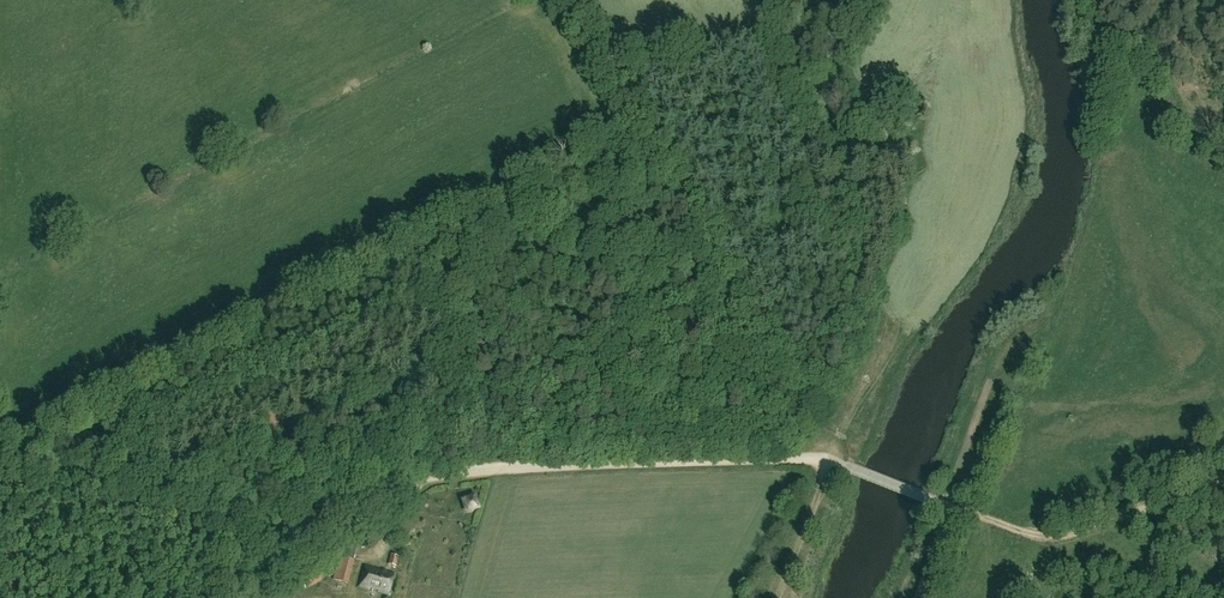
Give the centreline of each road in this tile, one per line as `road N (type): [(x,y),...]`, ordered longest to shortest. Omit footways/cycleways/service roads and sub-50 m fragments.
road 1 (track): [(864,472),(808,460),(204,495),(0,455)]
road 2 (track): [(954,509),(1051,537),(1223,479)]
road 3 (unclassified): [(918,597),(954,509),(864,472)]
road 4 (track): [(775,597),(828,455)]

